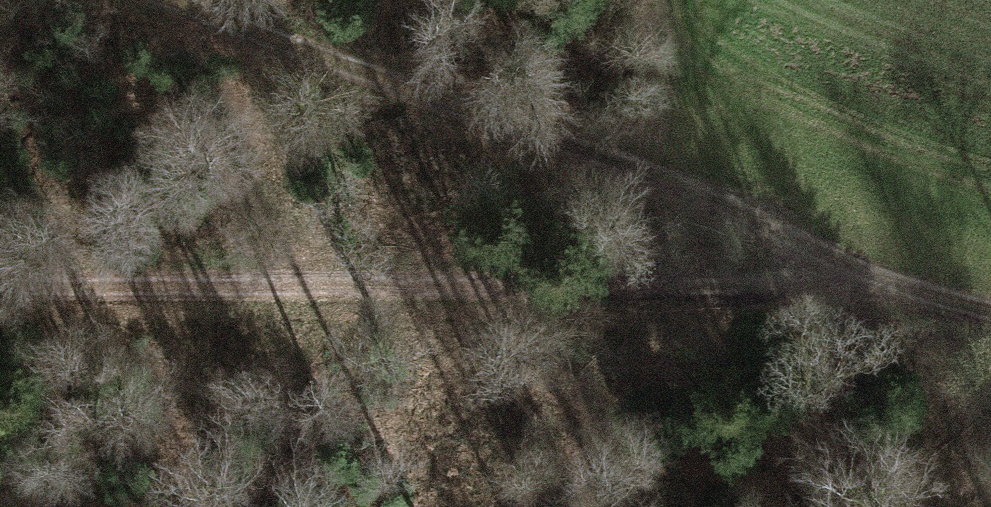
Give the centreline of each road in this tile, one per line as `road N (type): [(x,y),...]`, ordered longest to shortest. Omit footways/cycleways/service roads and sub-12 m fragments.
road 1 (track): [(880,288),(0,288)]
road 2 (track): [(191,0),(393,69),(880,288),(990,321)]

